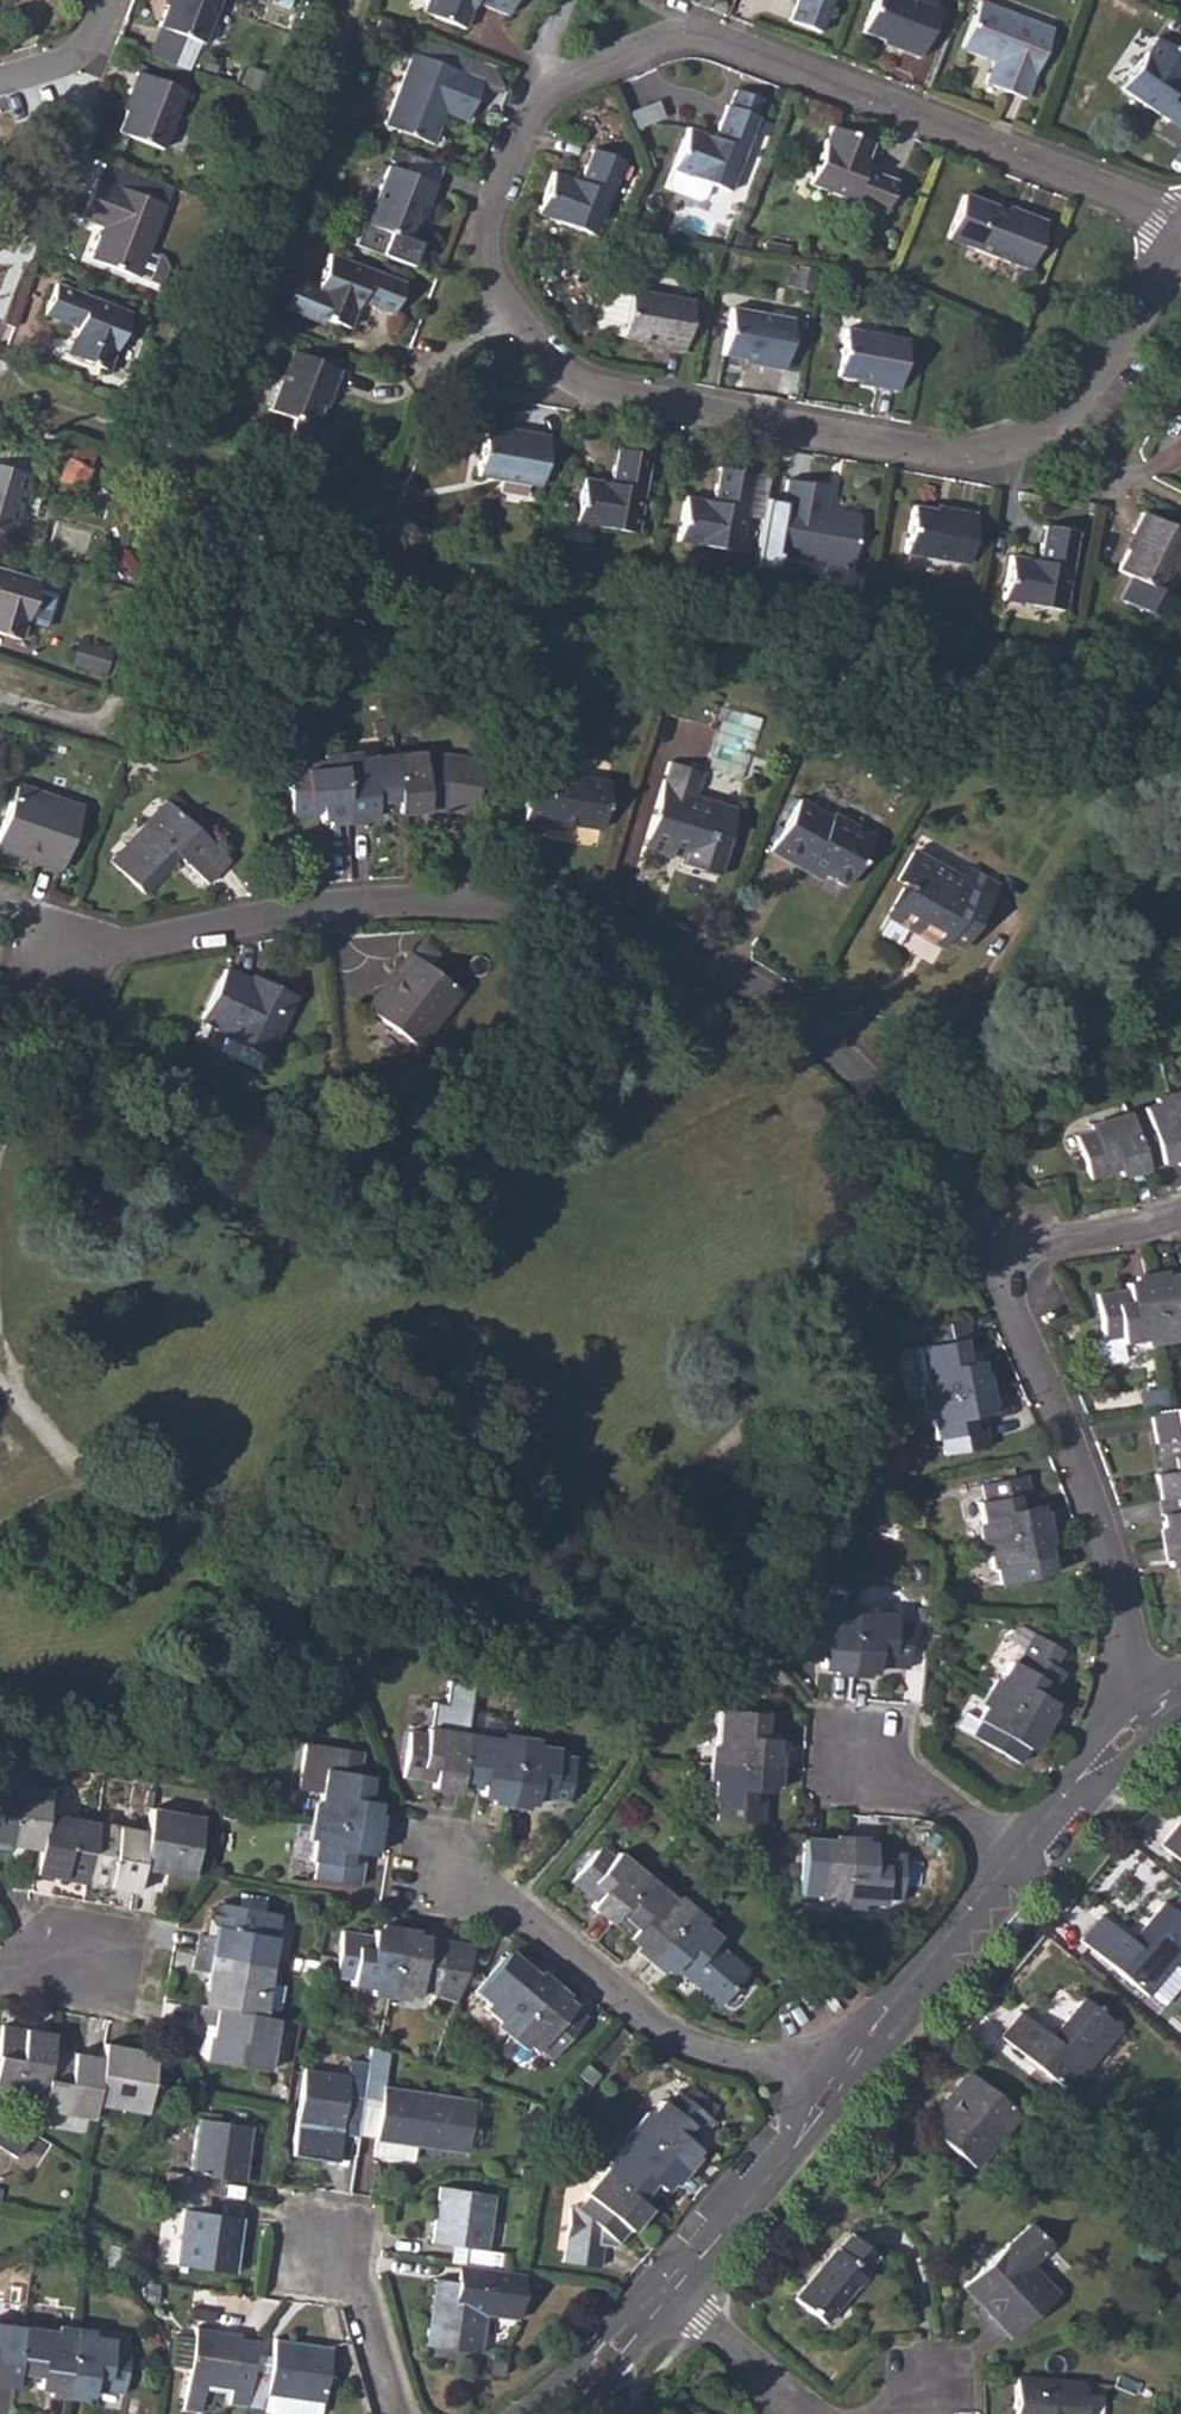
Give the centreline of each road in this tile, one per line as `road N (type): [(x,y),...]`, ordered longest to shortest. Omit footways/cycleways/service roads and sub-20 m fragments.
road 1 (residential): [(1180,250),(1080,392),(1045,425),(1005,446),(961,454),(595,388),(547,356),(511,310),(484,244),(490,203),(524,119),(541,98),(562,81),(653,43),(692,35),(1126,194),(1161,215)]
road 2 (residential): [(991,1266),(947,1179),(802,1023),(723,973),(636,935),(543,910),(462,902),(350,902),(124,947),(24,920)]
road 3 (residential): [(1153,1712),(1073,1443),(991,1266)]
road 4 (residential): [(834,2081),(792,2064),(689,2050),(648,2028),(495,1899),(444,1868)]
road 5 (residential): [(834,2081),(1013,1856)]
road 6 (residential): [(668,2287),(834,2081)]
road 7 (residential): [(1013,1856),(1066,1792),(1153,1712)]
road 8 (residential): [(991,1266),(1180,1213)]
road 9 (residential): [(397,2413),(360,2302),(321,2250)]
road 10 (residential): [(542,2413),(609,2360),(668,2287)]
road 11 (residential): [(1013,1856),(869,1750)]
road 12 (residential): [(668,2287),(760,2375),(776,2413)]
road 13 (residential): [(0,82),(70,58),(104,0)]
road 14 (residential): [(109,1962),(36,1951),(0,1983)]

